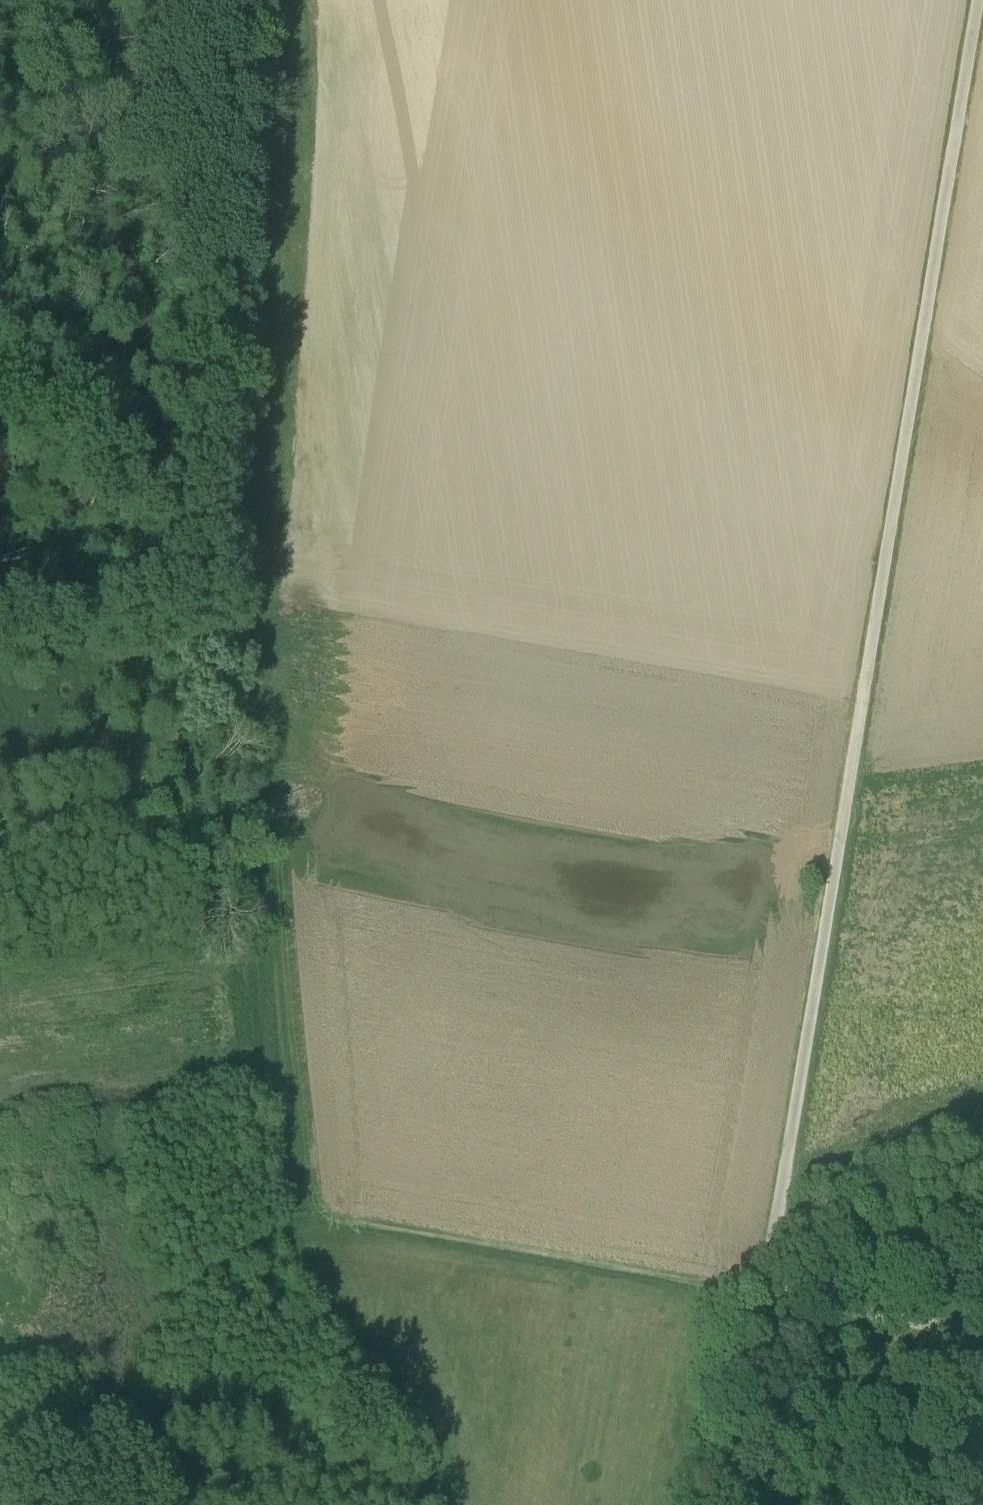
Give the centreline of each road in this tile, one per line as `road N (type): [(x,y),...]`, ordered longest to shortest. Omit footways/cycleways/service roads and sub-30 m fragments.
road 1 (unclassified): [(982,1338),(768,1300),(981,0)]
road 2 (track): [(263,1218),(307,1213),(768,1300)]

